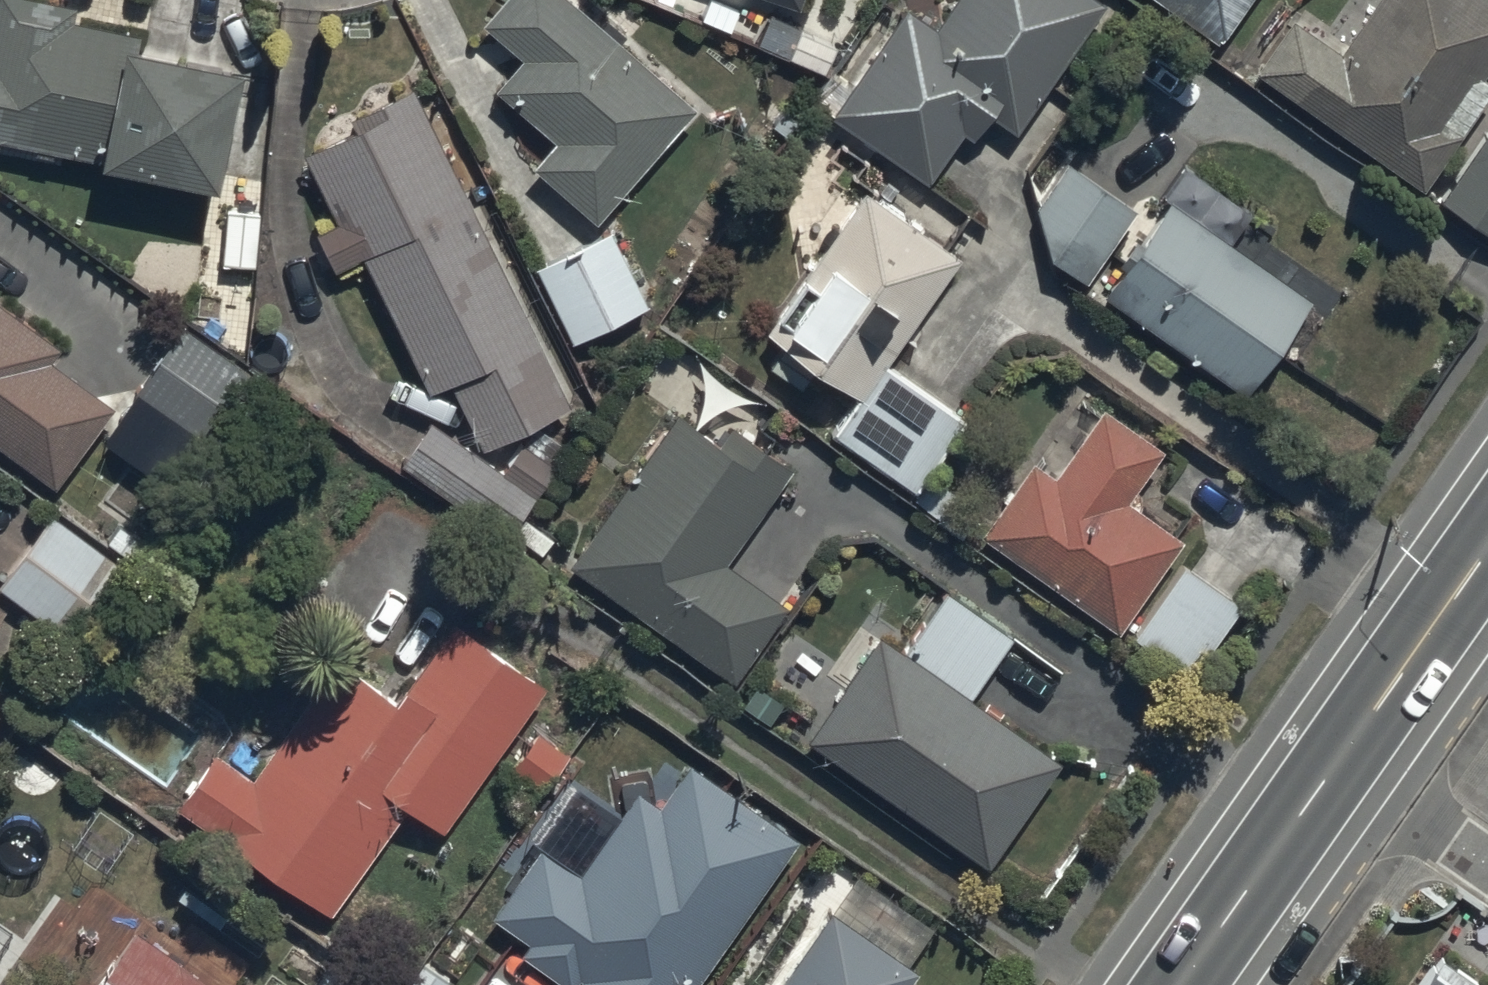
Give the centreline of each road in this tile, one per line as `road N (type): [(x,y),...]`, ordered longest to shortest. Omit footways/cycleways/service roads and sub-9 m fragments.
road 1 (secondary): [(1341,770),(1188,984)]
road 2 (secondary): [(1487,560),(1341,770)]
road 3 (residential): [(1341,770),(1487,871)]

